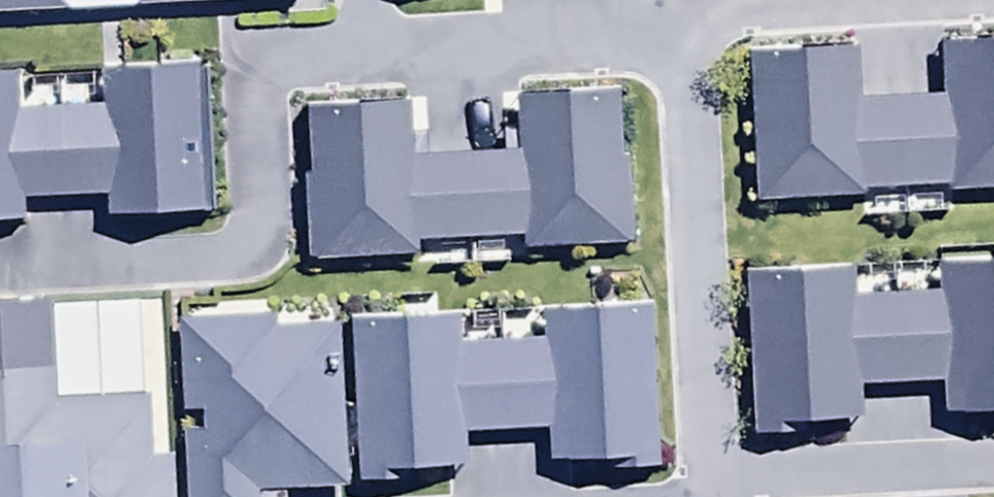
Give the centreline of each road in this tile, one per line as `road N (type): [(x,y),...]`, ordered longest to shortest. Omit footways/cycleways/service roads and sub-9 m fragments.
road 1 (residential): [(361,45),(257,51),(259,237),(240,255),(0,262)]
road 2 (residential): [(704,479),(677,18)]
road 3 (residential): [(677,18),(361,45)]
road 4 (residential): [(993,464),(704,479)]
road 5 (residential): [(903,0),(677,18)]

